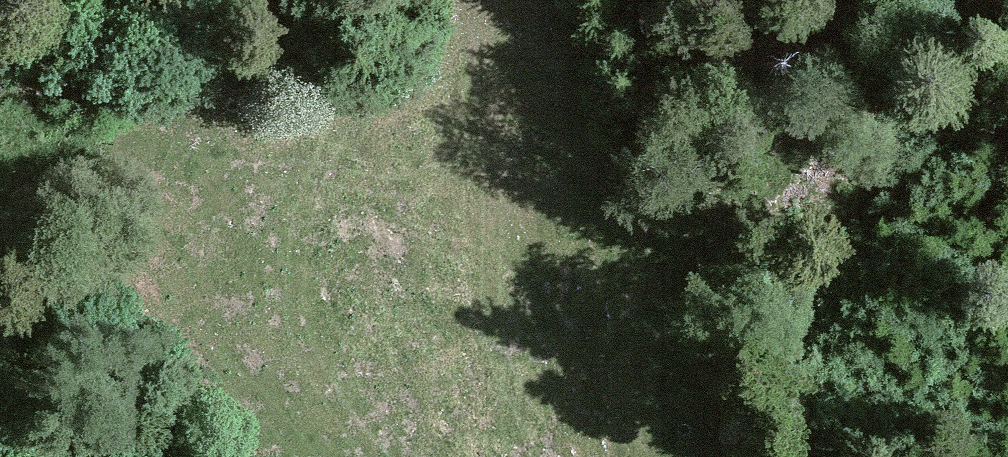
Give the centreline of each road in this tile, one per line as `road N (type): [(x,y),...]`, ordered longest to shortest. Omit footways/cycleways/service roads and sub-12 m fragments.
road 1 (track): [(463,0),(492,159),(610,408),(652,456)]
road 2 (track): [(538,456),(492,159)]

